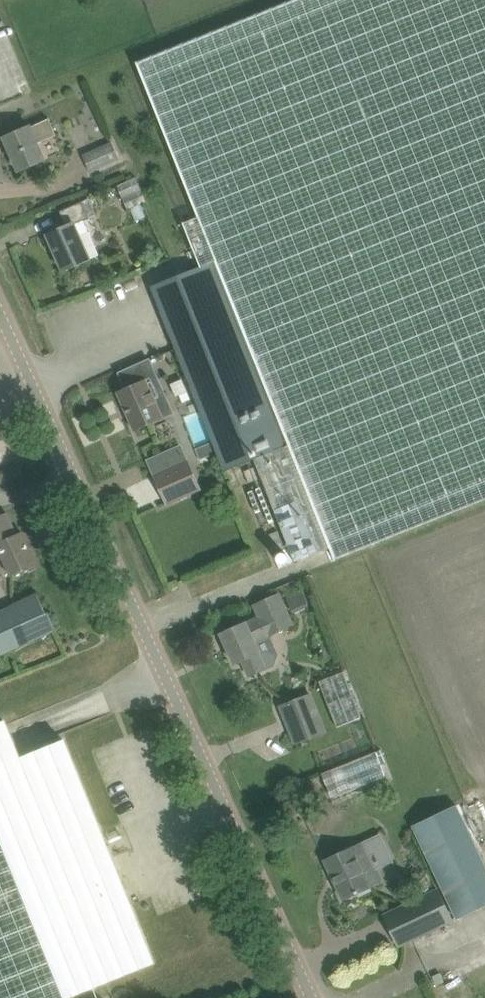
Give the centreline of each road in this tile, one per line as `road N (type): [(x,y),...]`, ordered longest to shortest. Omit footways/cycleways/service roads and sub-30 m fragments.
road 1 (tertiary): [(312,997),(0,312)]

